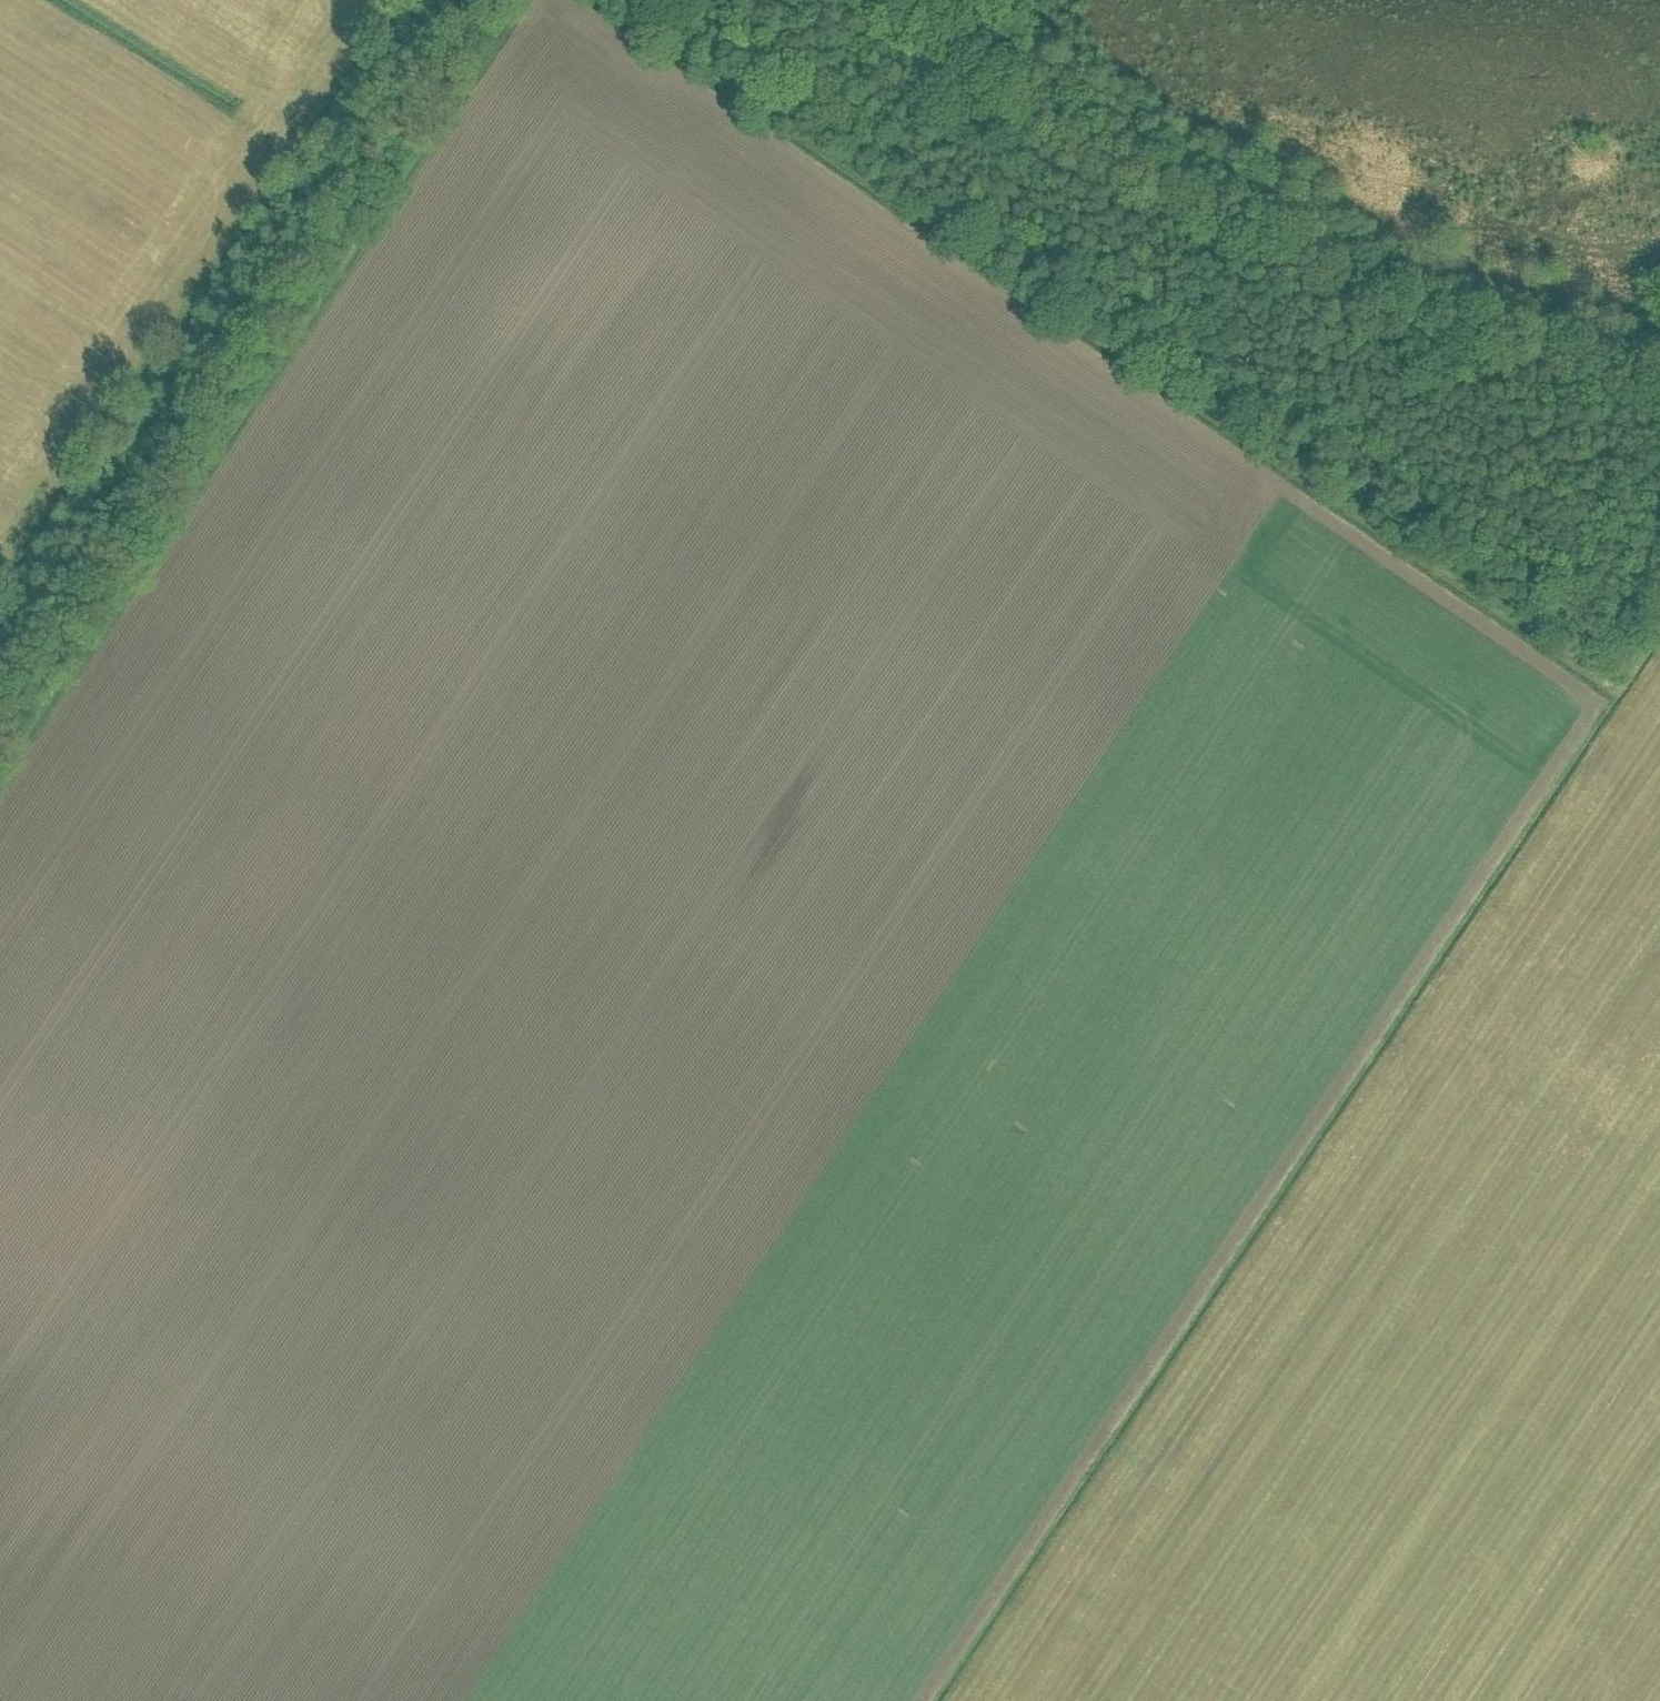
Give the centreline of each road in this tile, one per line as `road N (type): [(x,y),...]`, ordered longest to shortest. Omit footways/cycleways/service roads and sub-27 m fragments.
road 1 (track): [(0,784),(530,0)]

